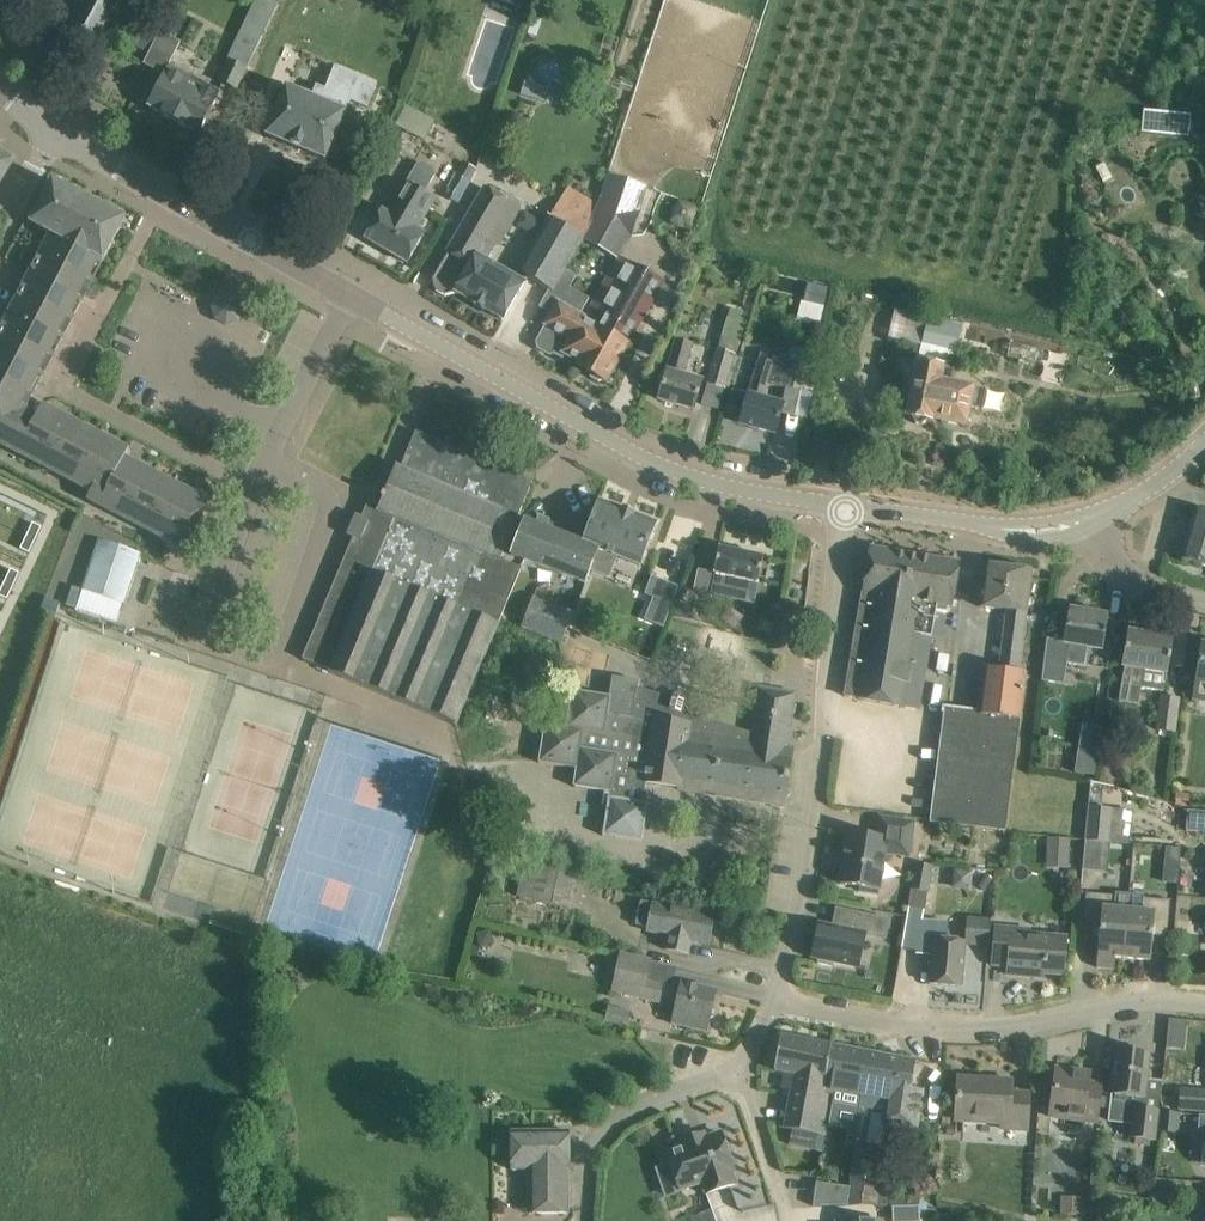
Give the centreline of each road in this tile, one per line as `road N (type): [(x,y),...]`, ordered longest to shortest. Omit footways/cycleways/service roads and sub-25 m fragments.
road 1 (tertiary): [(847,509),(654,462),(347,296)]
road 2 (residential): [(778,1000),(847,509)]
road 3 (residential): [(264,462),(318,486),(330,514),(287,639),(266,652),(224,637),(213,612),(254,488)]
road 4 (residential): [(1204,1003),(1116,1003),(1012,1026),(924,1028),(778,1000)]
road 5 (residential): [(254,488),(67,384),(163,193)]
road 6 (residential): [(581,1220),(594,1142),(652,1101),(747,1077)]
road 7 (tertiary): [(1089,521),(1001,531),(847,509)]
road 8 (tertiary): [(347,296),(163,193)]
road 9 (residential): [(264,462),(347,296)]
road 10 (residential): [(1204,601),(1149,588),(1105,548),(1089,521)]
road 11 (residential): [(782,1220),(747,1077)]
road 12 (tertiary): [(1089,521),(1166,479),(1204,444)]
road 13 (residential): [(58,132),(0,239)]
road 14 (tertiary): [(163,193),(58,132)]

